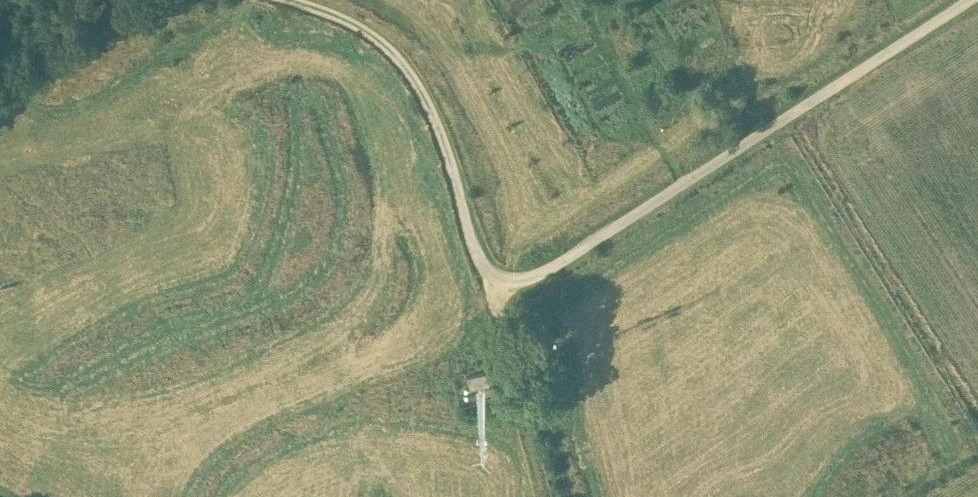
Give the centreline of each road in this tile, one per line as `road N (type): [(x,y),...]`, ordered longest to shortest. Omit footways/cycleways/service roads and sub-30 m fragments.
road 1 (unclassified): [(518,306),(977,0)]
road 2 (track): [(518,306),(496,300),(481,271),(443,143),(416,86),(375,43),(285,0)]
road 3 (track): [(503,302),(551,496)]

